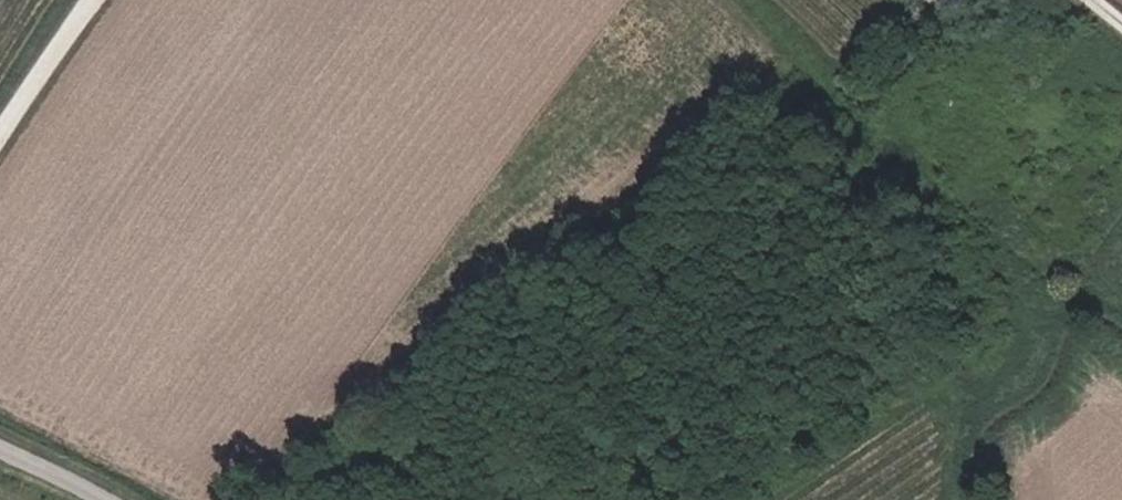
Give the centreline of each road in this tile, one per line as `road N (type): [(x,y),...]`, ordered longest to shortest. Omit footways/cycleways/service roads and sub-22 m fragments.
road 1 (track): [(116,0),(0,168)]
road 2 (unclassified): [(0,420),(162,499)]

